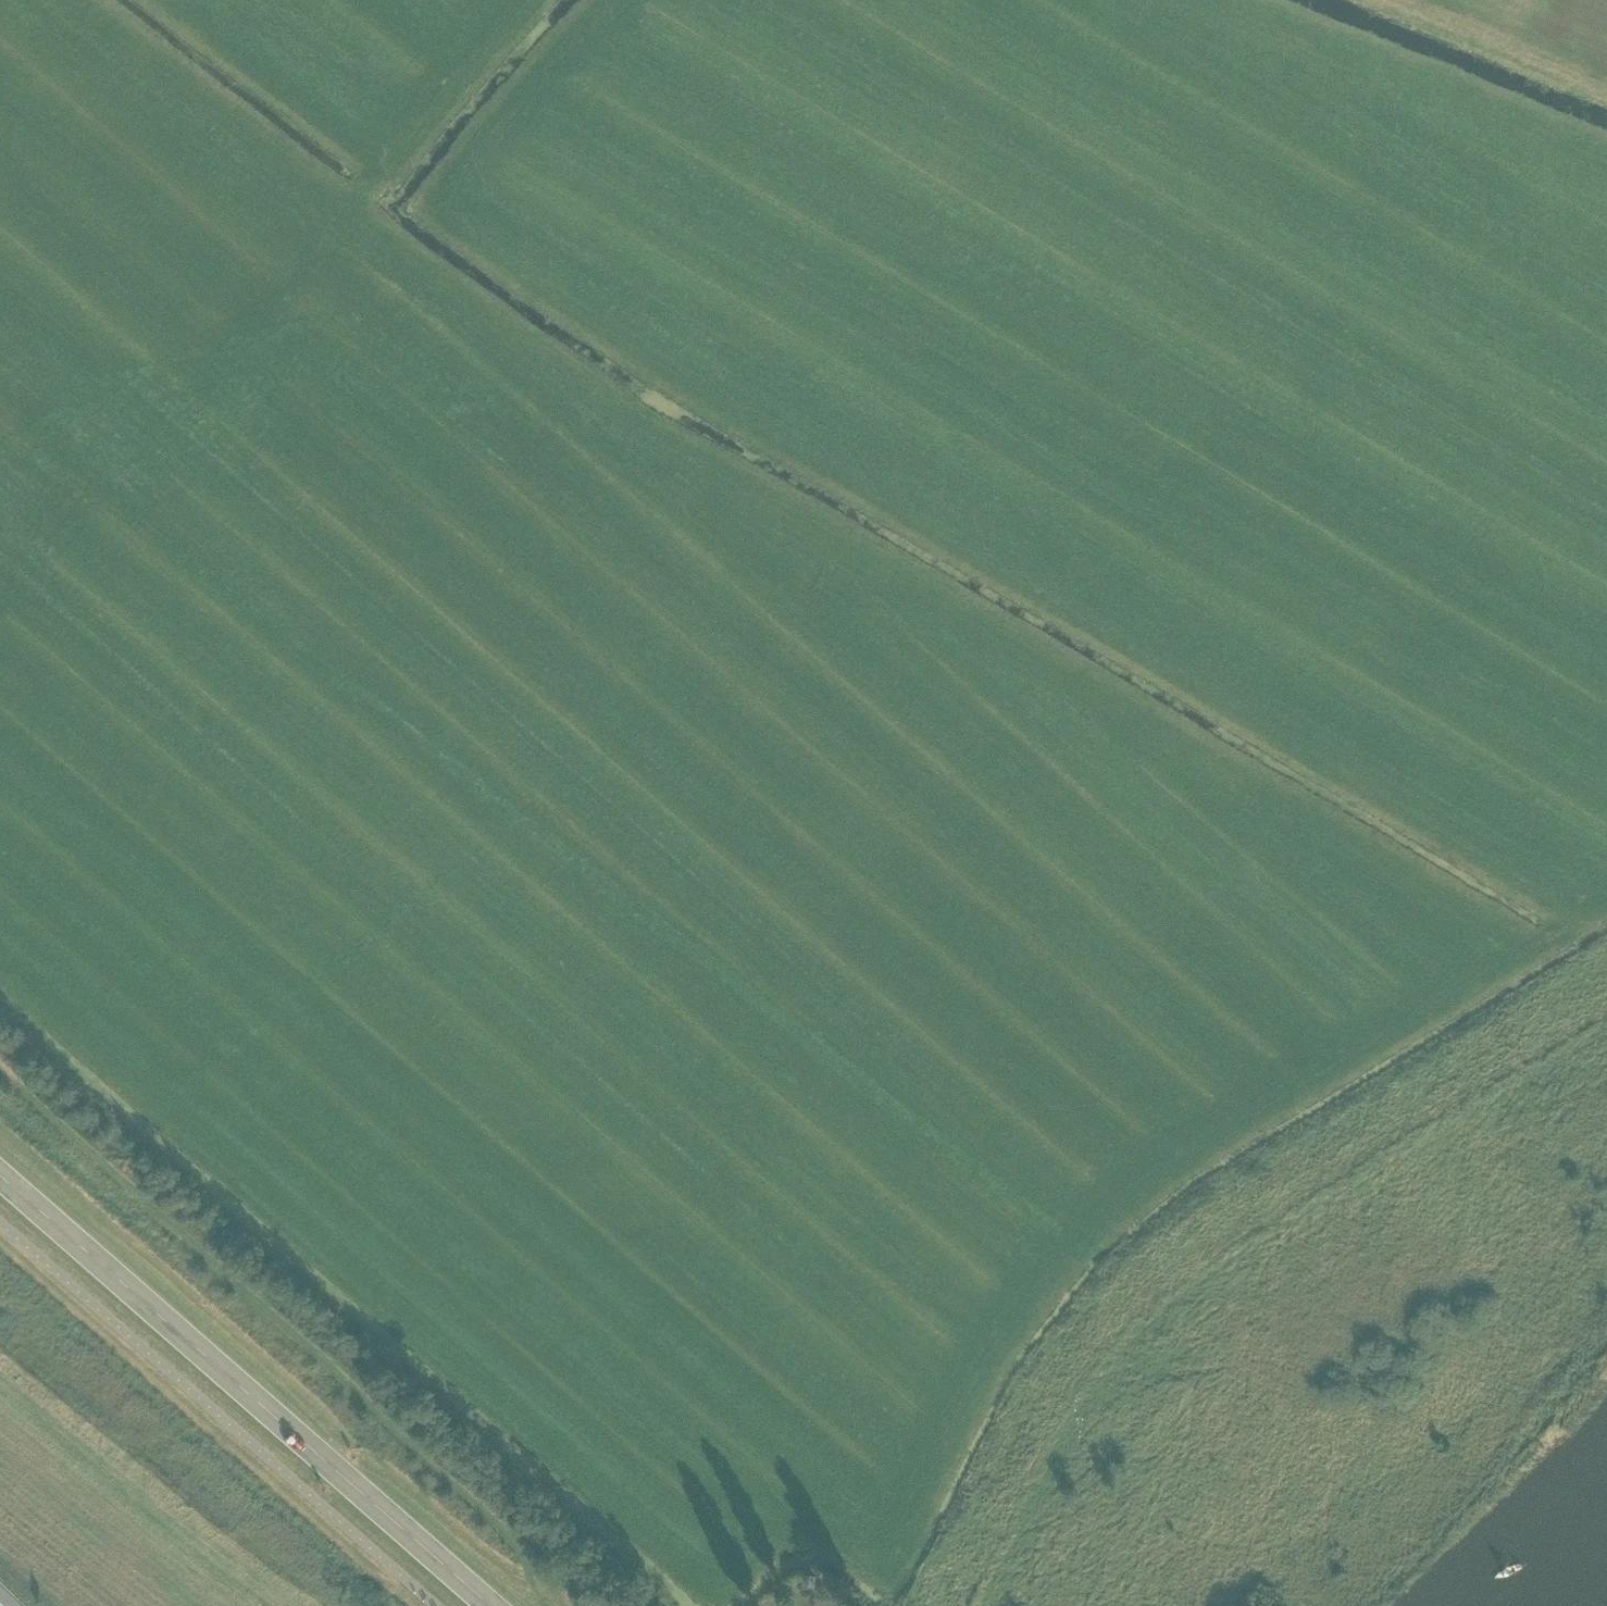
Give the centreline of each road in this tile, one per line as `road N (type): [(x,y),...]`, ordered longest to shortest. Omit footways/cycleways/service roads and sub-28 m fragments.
road 1 (tertiary): [(490,1605),(0,1176)]

